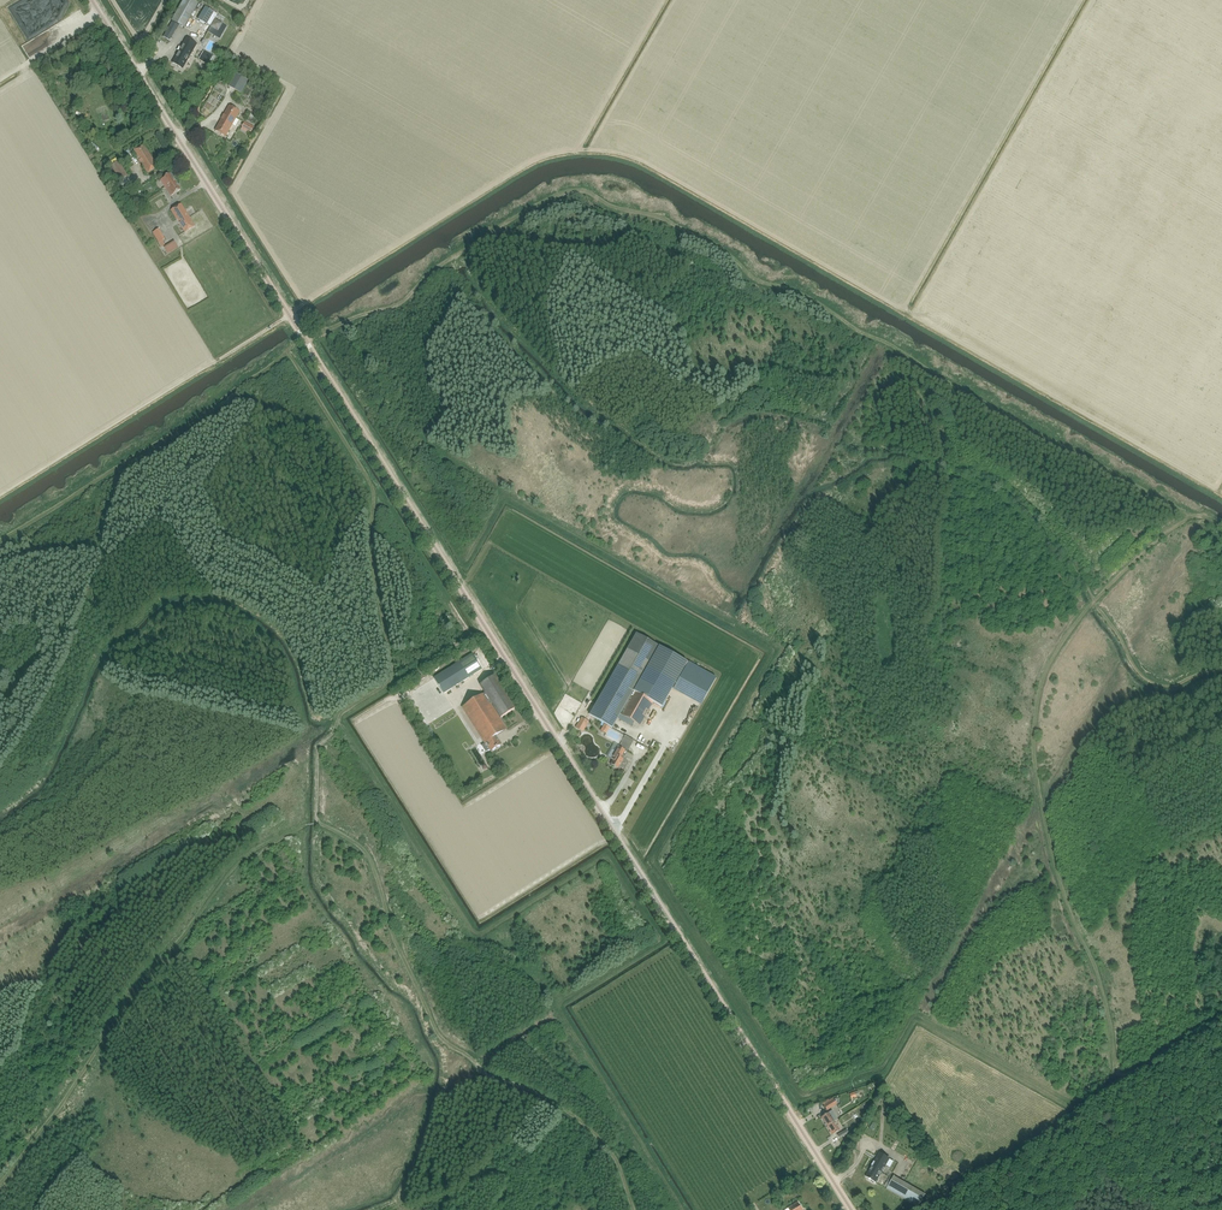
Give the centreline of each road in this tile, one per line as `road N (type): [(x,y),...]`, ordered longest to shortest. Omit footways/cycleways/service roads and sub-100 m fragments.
road 1 (unclassified): [(851,1209),(91,0)]
road 2 (track): [(316,824),(317,748),(338,719),(475,933),(607,858),(659,939),(558,1008),(683,1209)]
road 3 (track): [(653,861),(802,1094),(881,1068),(915,1015),(1077,1105),(1149,1064)]
road 4 (track): [(911,359),(802,294),(754,279),(716,245),(576,190),(526,210),(447,260),(397,305),(314,336)]
road 5 (track): [(1123,1078),(1100,979),(1052,856),(1034,761),(1037,705),(1048,668),(1086,610),(1159,537),(1196,516)]
road 6 (track): [(499,492),(774,650),(653,861)]
road 7 (track): [(632,1209),(618,1166),(593,1130),(537,1092),(489,1076),(438,1034),(400,953),(371,862),(352,840),(316,824)]
road 8 (track): [(0,1185),(142,980),(231,870),(305,826)]
road 9 (track): [(338,719),(392,673),(371,558),(373,490),(287,351)]
road 10 (track): [(303,337),(210,409),(0,538)]
road 11 (track): [(1221,525),(911,359)]
road 12 (track): [(1093,602),(1030,504),(1005,483),(947,459),(911,359)]
road 13 (track): [(389,681),(467,635),(373,490)]
road 14 (track): [(1022,1194),(1057,1154),(1104,1128),(1152,1118),(1160,1097),(1149,1064)]
road 15 (track): [(1093,602),(1135,667),(1154,680),(1221,669)]

